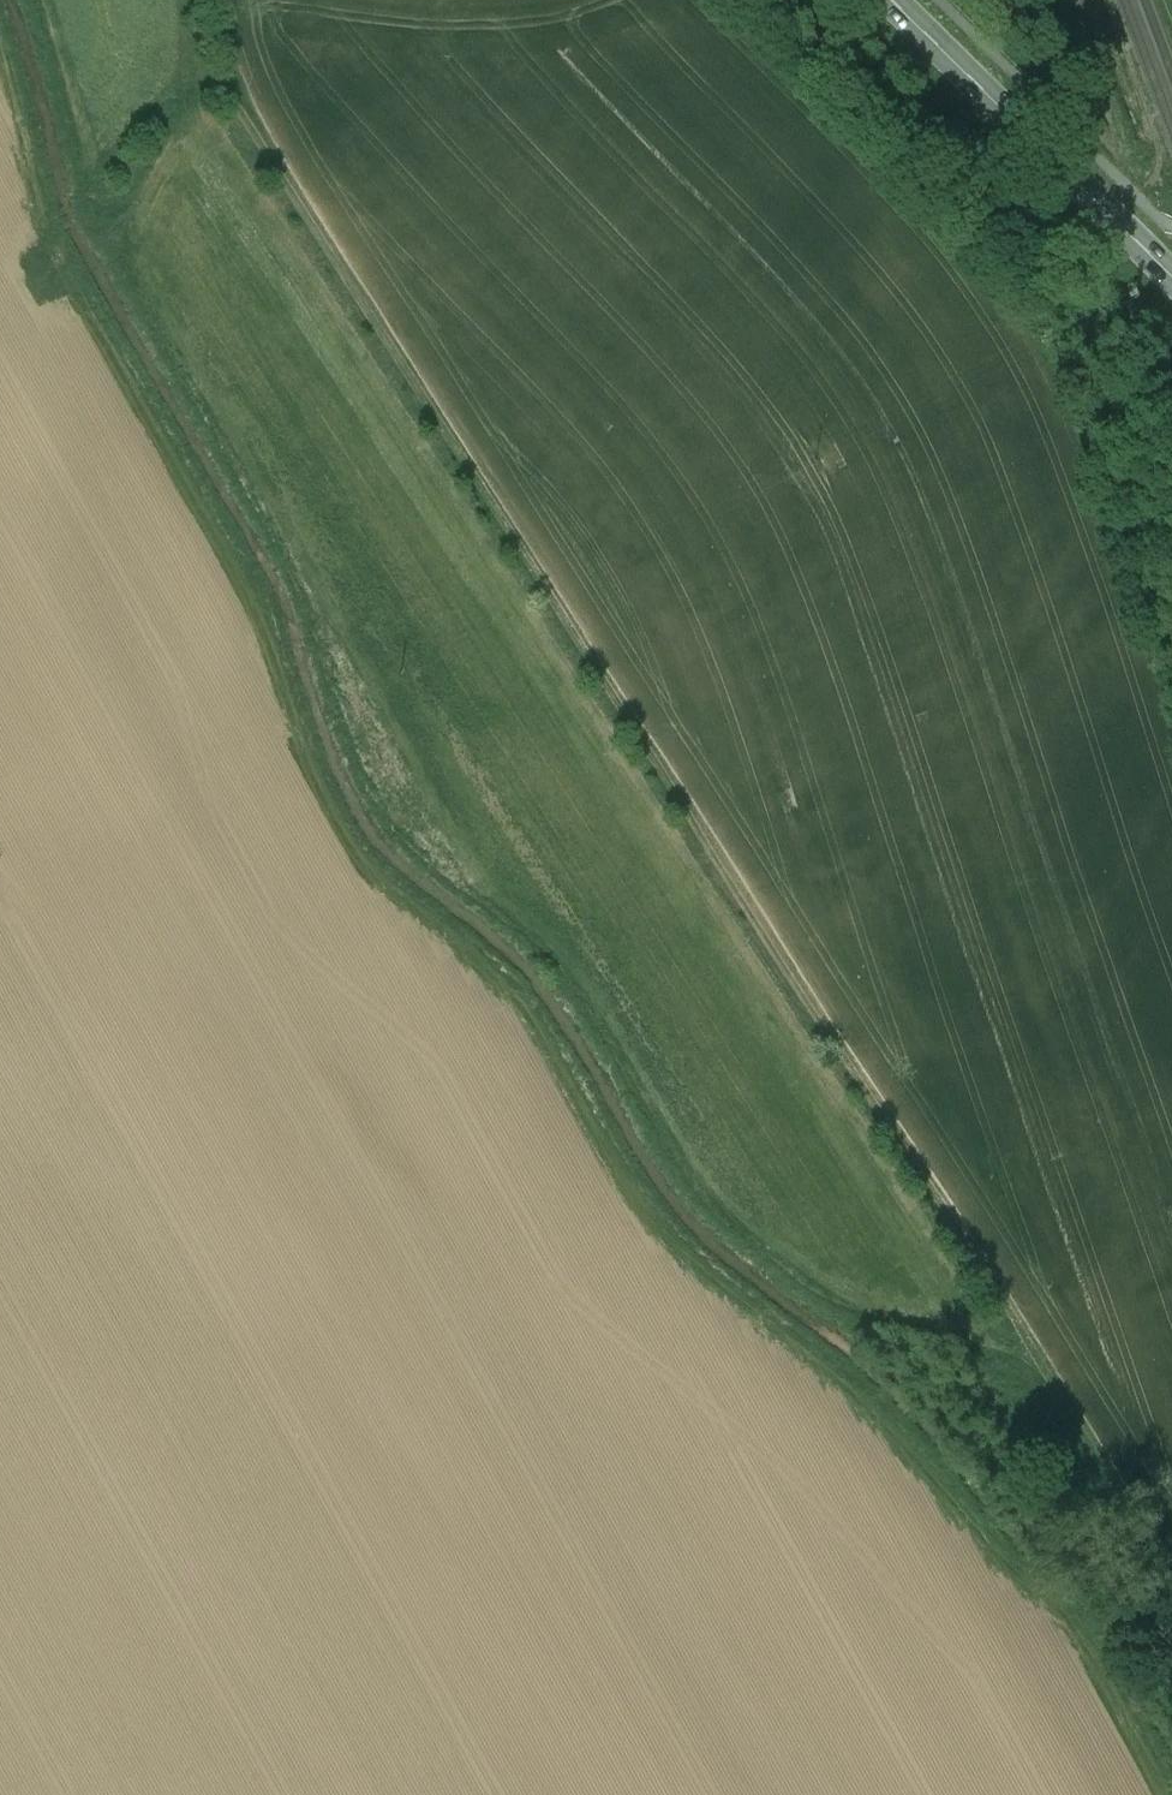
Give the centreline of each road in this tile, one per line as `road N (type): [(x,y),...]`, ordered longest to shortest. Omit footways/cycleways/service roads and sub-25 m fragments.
road 1 (track): [(189,0),(204,80),(1171,1576)]
road 2 (primary): [(1171,277),(892,0)]

